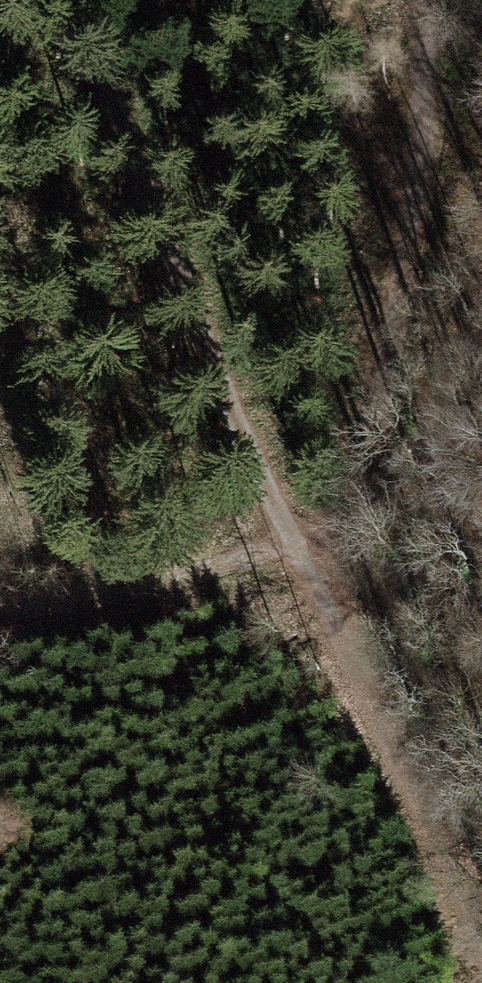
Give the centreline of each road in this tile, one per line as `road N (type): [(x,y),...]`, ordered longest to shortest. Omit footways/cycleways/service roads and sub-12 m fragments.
road 1 (track): [(413,0),(418,43),(404,269),(329,586)]
road 2 (track): [(67,0),(289,513)]
road 3 (track): [(289,513),(481,919)]
road 4 (track): [(0,611),(289,513)]

